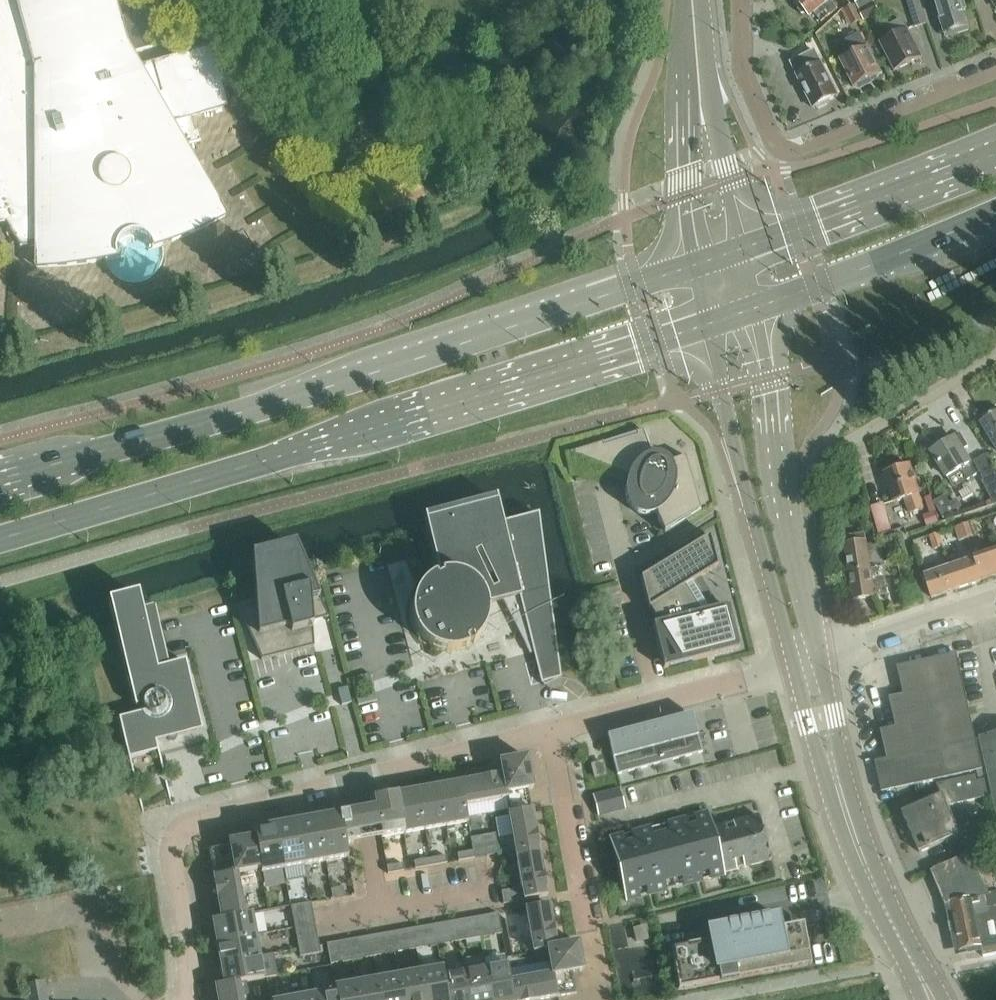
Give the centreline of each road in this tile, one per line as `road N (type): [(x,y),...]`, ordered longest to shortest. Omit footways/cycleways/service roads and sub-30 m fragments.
road 1 (primary): [(0,547),(707,330)]
road 2 (primary): [(690,269),(317,393),(0,483)]
road 3 (residential): [(557,730),(188,826),(174,847),(187,999)]
road 4 (residential): [(995,74),(798,153),(781,149),(742,70),(737,0)]
road 5 (residential): [(707,330),(783,630),(806,663)]
road 6 (residential): [(806,663),(849,825),(923,983)]
road 7 (primary): [(995,156),(753,249)]
road 8 (residential): [(806,663),(557,730)]
road 9 (residential): [(557,730),(603,981)]
road 10 (primary): [(770,307),(995,227)]
road 11 (tertiary): [(698,56),(685,95),(690,269)]
road 12 (tertiary): [(753,249),(698,56)]
road 13 (unclassified): [(806,663),(995,599)]
road 14 (residential): [(806,663),(805,607),(779,477)]
road 15 (residential): [(779,477),(770,307)]
road 16 (residential): [(995,363),(866,434)]

